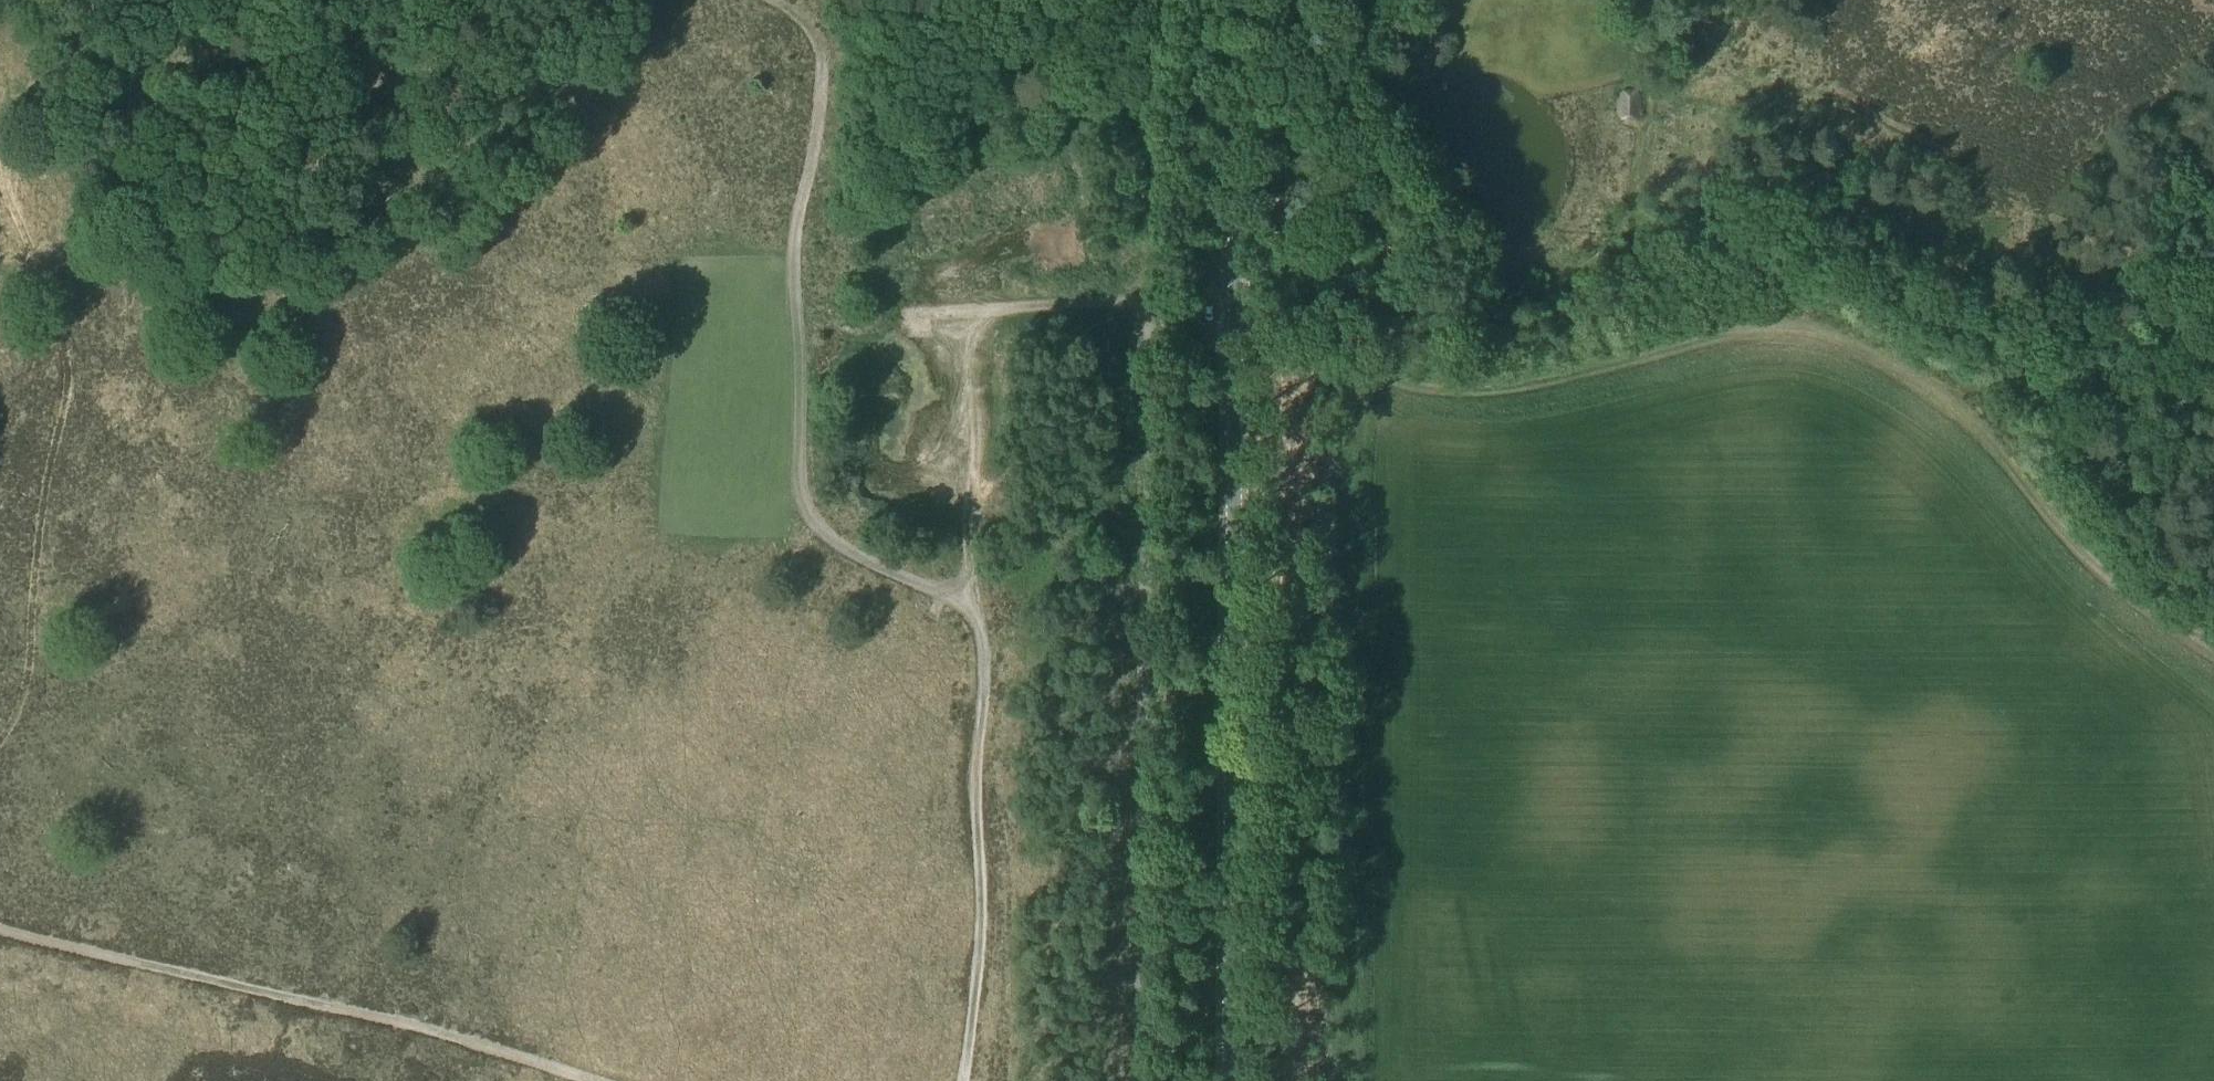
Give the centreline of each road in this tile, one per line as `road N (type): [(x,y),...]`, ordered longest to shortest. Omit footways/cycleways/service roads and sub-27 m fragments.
road 1 (secondary): [(1229,1080),(1234,0)]
road 2 (track): [(0,929),(599,1080)]
road 3 (track): [(963,1080),(985,928),(973,711)]
road 4 (track): [(0,743),(17,716),(33,653),(48,476)]
road 5 (track): [(1136,876),(1136,1080)]

